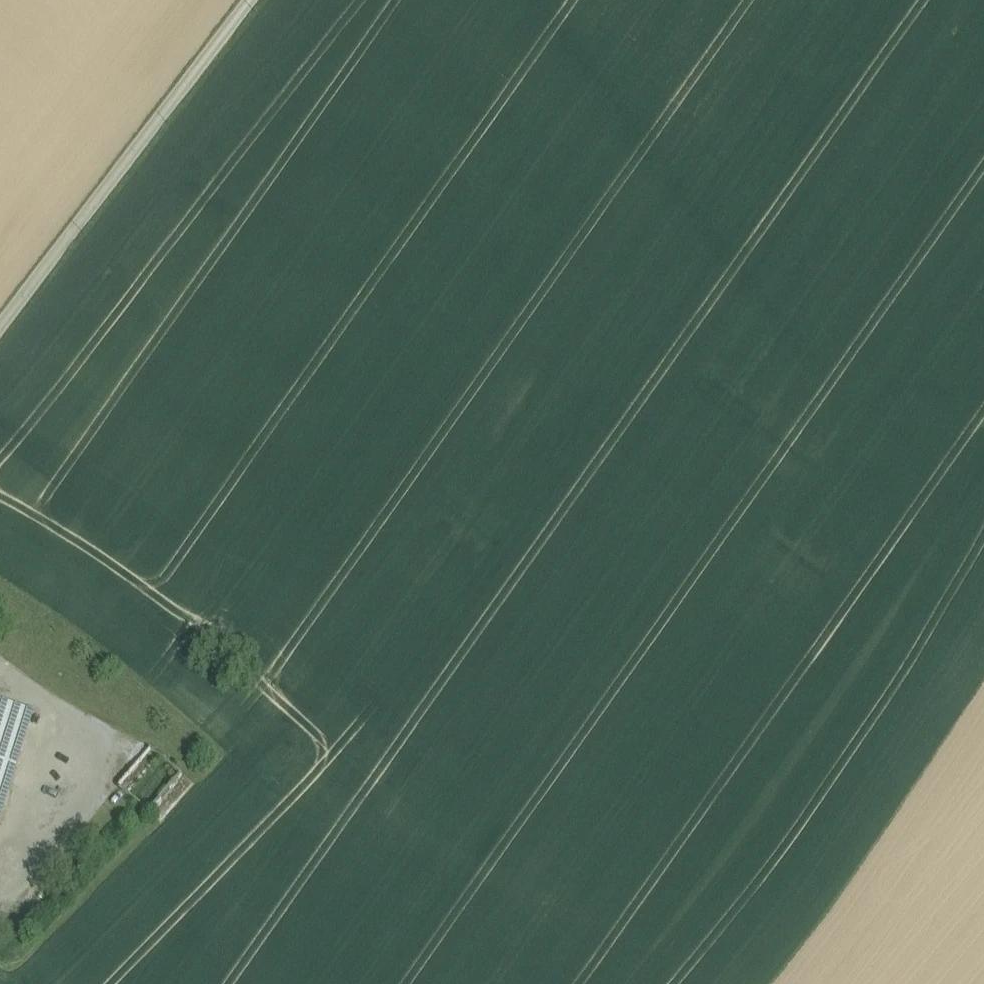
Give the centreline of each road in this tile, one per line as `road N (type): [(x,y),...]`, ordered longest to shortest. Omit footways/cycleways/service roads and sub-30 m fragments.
road 1 (unclassified): [(255,0),(0,332)]

